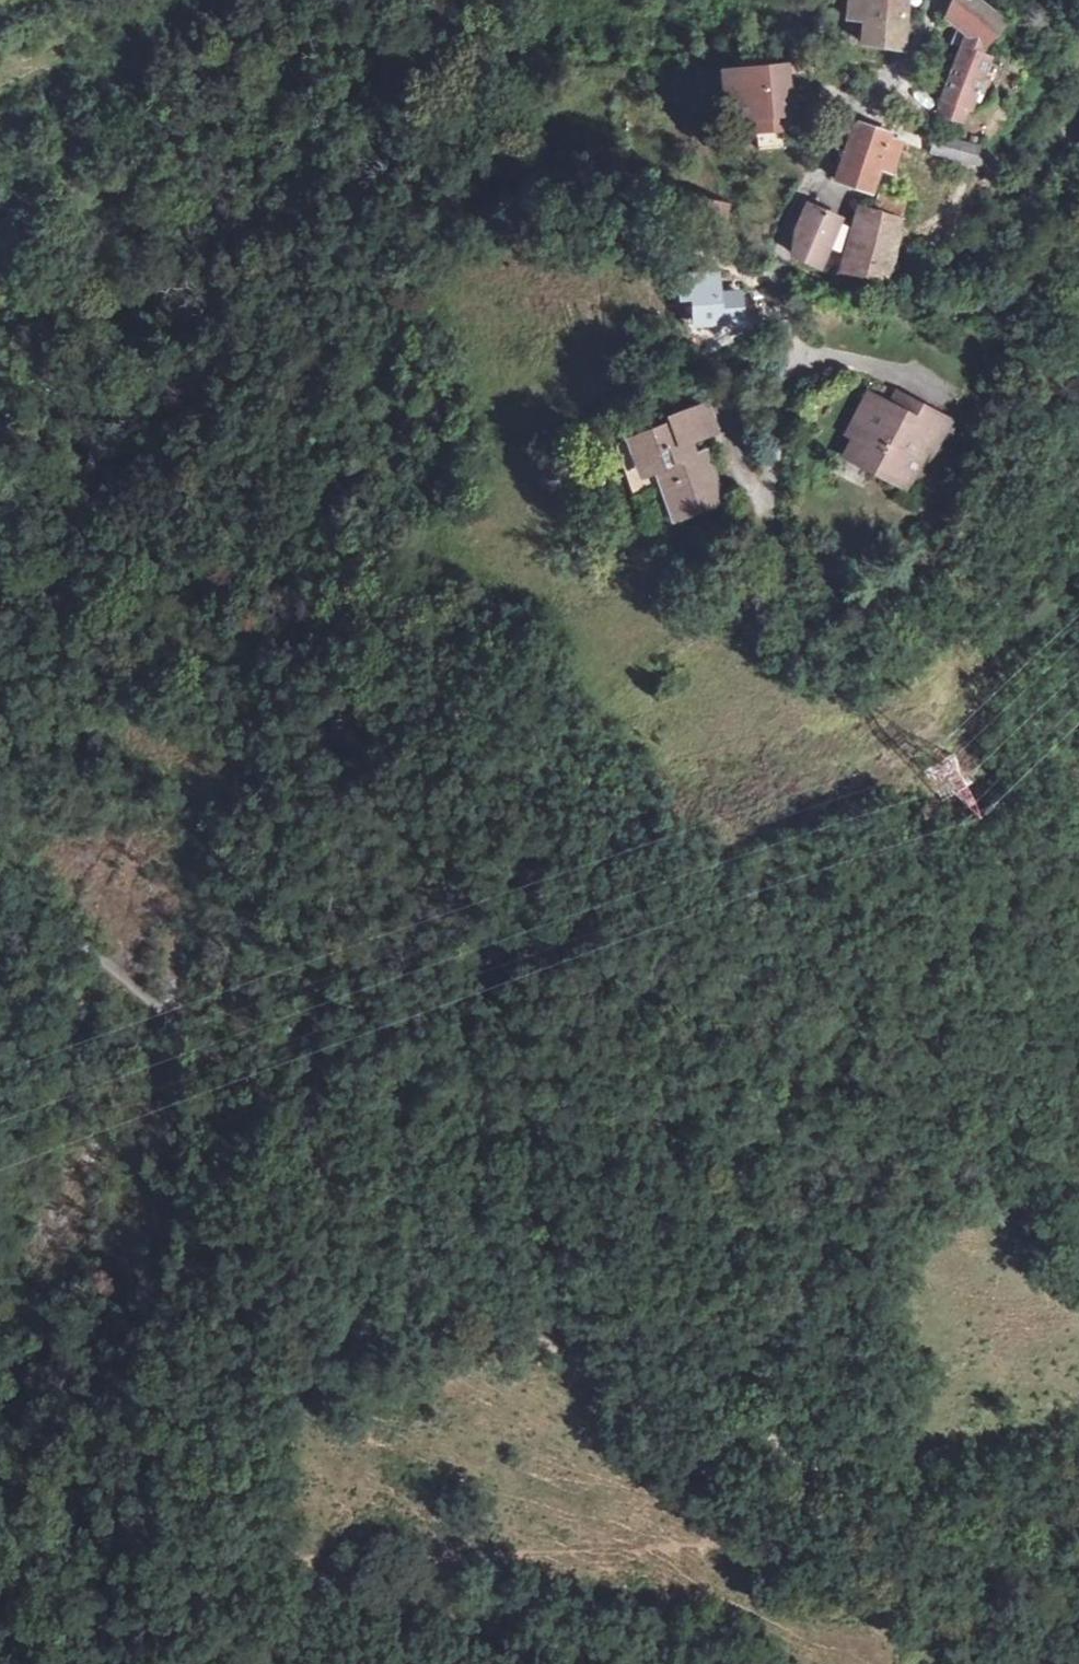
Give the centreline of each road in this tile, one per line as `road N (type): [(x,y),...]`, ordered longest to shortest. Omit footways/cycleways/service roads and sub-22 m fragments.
road 1 (track): [(0,875),(224,1064),(322,1124),(485,1313),(606,1385),(756,1435)]
road 2 (residential): [(926,0),(902,55),(844,111),(769,261),(753,494)]
road 3 (track): [(756,1435),(896,1462),(1078,1453)]

